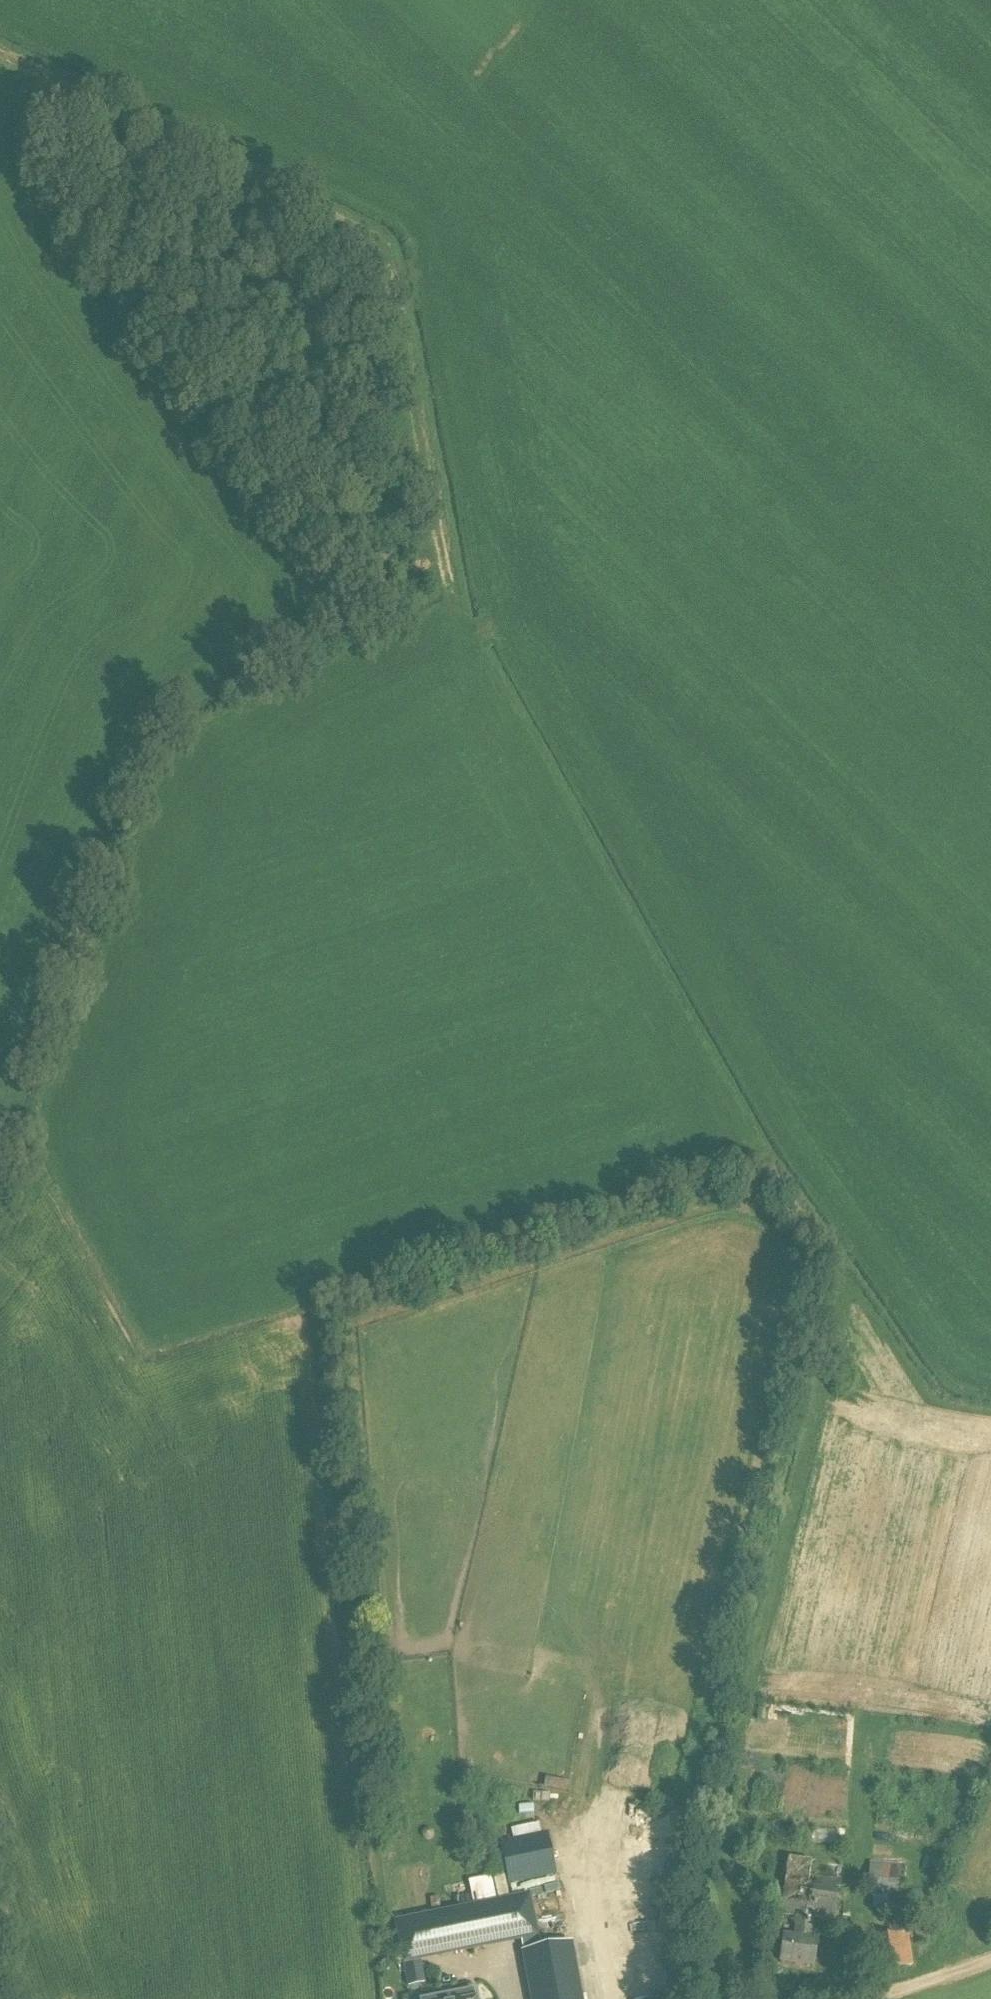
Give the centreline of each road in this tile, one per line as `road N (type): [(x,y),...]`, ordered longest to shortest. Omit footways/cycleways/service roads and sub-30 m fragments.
road 1 (track): [(871,1998),(990,1952)]

